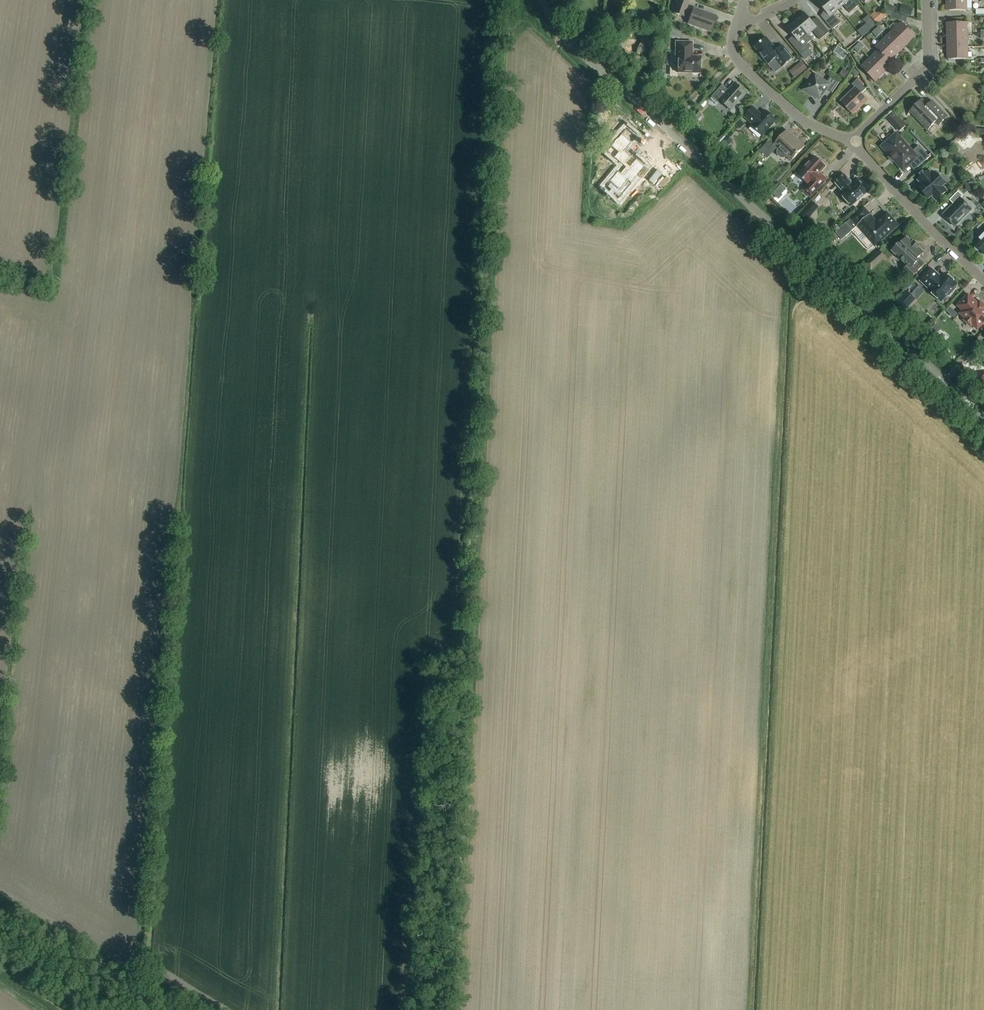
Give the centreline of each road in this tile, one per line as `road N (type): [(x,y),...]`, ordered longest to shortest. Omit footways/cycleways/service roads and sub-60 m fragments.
road 1 (unclassified): [(983,413),(581,52),(542,0)]
road 2 (residential): [(738,20),(732,51),(741,66),(802,121),(854,145)]
road 3 (residential): [(854,145),(983,280)]
road 4 (residential): [(854,145),(927,68),(927,0)]

